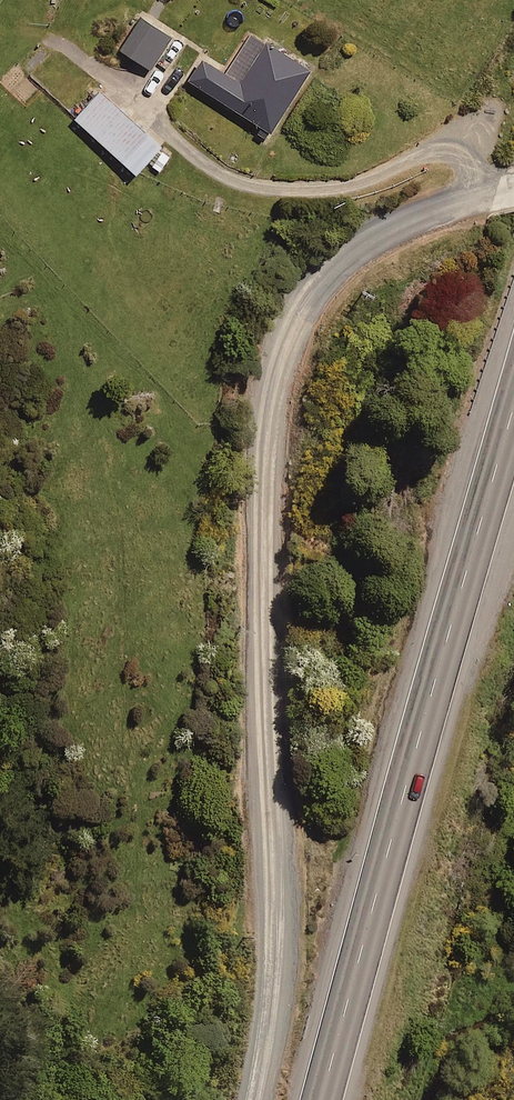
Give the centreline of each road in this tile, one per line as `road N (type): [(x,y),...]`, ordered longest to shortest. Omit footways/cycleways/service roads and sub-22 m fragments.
road 1 (unclassified): [(259,1099),(278,963),(268,594),(270,417),(285,349),(306,301),(373,240),(513,183)]
road 2 (trunk): [(320,1099),(513,406)]

